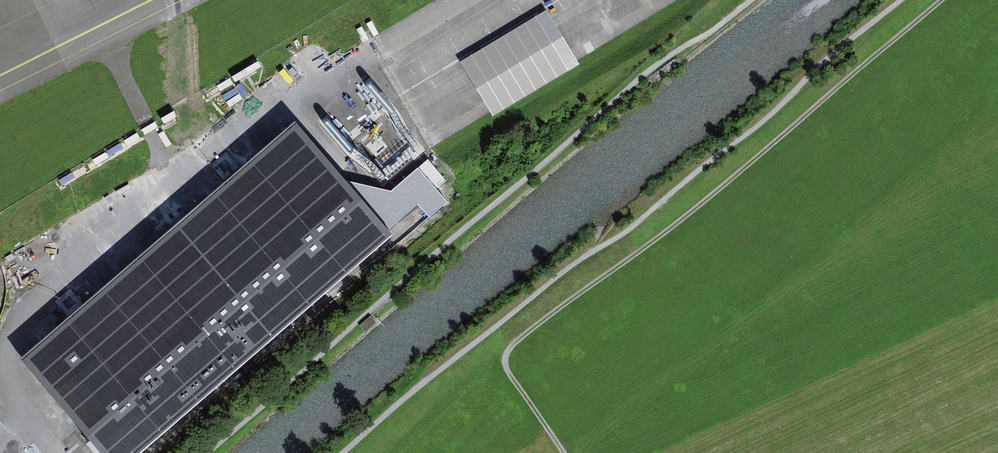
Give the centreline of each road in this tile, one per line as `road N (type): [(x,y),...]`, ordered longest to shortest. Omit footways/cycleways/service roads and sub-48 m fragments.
road 1 (track): [(901,0),(773,114),(575,262),(343,452)]
road 2 (track): [(208,452),(674,52),(753,0)]
road 3 (track): [(564,452),(511,375),(508,351),(688,213),(942,0)]

